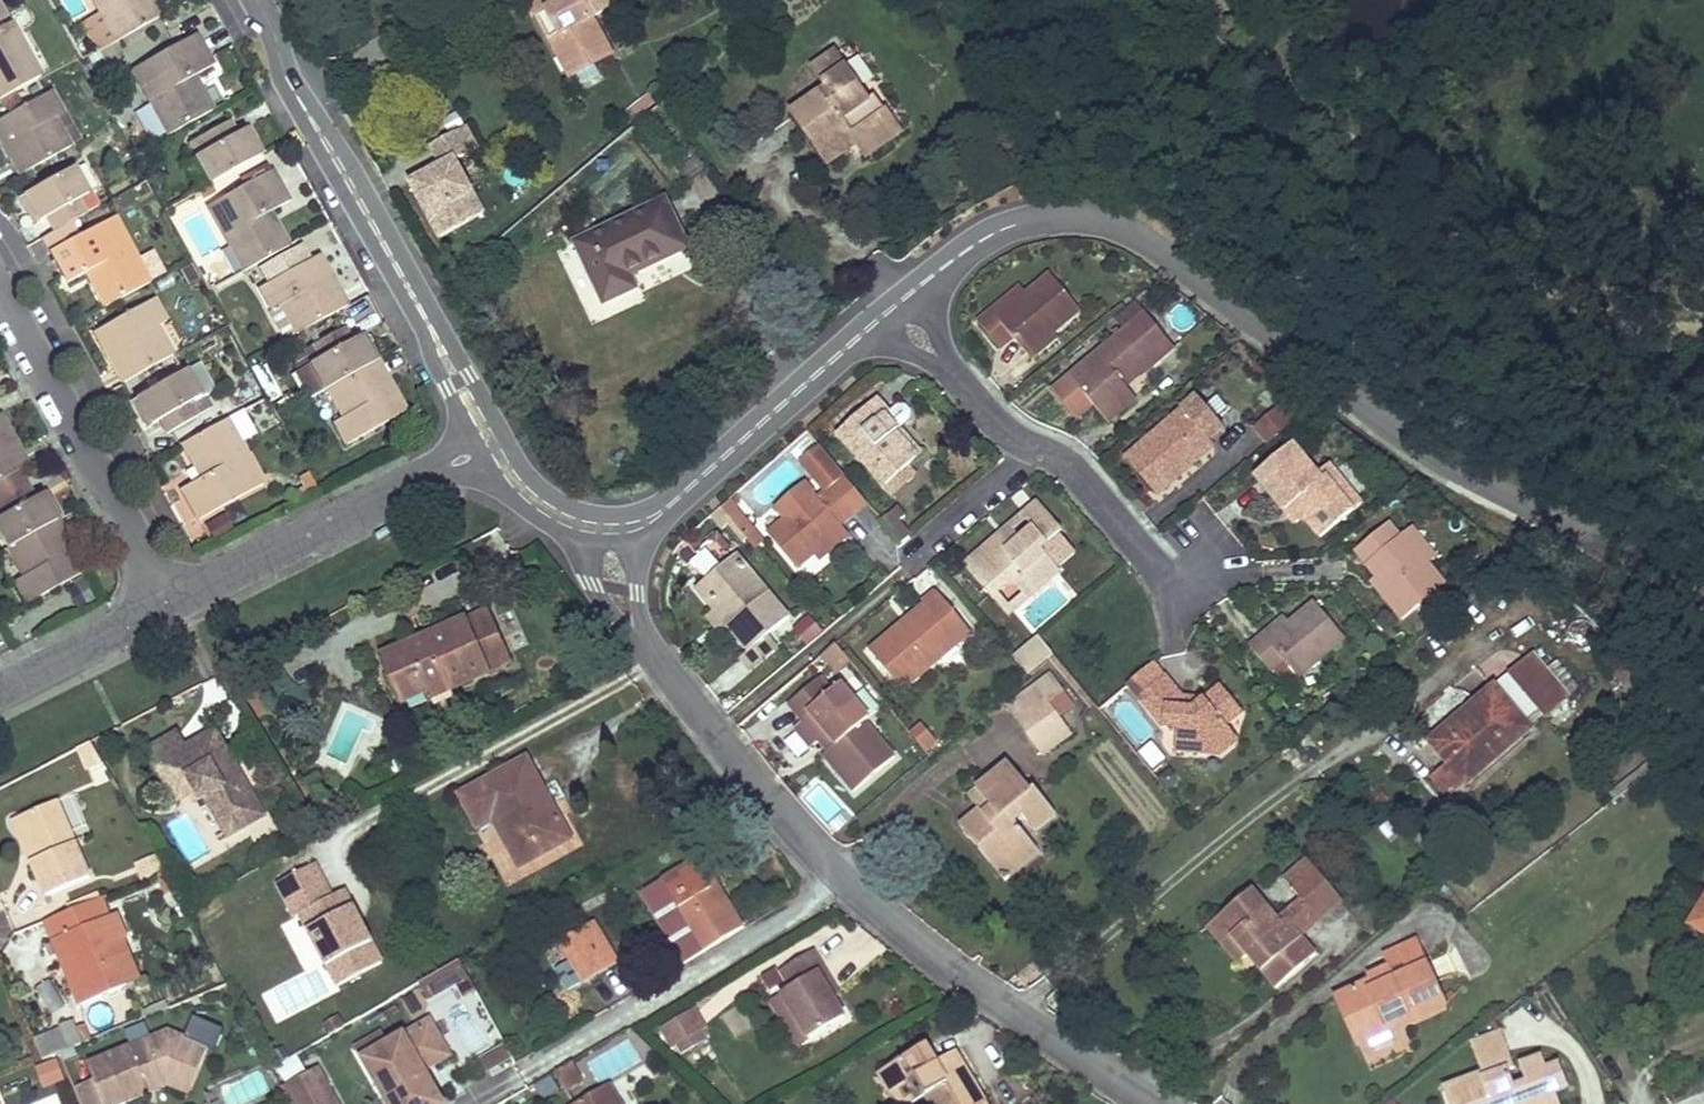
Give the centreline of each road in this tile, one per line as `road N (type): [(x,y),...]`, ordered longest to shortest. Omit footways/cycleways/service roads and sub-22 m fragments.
road 1 (unclassified): [(1028,222),(1094,222),(1145,238),(1418,445),(1703,598)]
road 2 (residential): [(640,639),(777,811),(844,880),(953,973),(1158,1103)]
road 3 (residential): [(257,0),(277,35),(284,74),(492,444)]
road 4 (residential): [(168,599),(492,444)]
road 5 (residential): [(0,296),(168,599)]
road 6 (residential): [(634,528),(871,327)]
road 7 (residential): [(0,687),(168,599)]
road 8 (residential): [(1038,451),(1062,459),(1174,579)]
road 9 (residential): [(910,557),(1038,451)]
road 10 (residential): [(916,289),(995,232),(1028,222)]
road 11 (residential): [(587,527),(593,585),(625,632),(640,639)]
road 12 (residential): [(492,444),(518,486),(548,512),(587,527)]
road 13 (residential): [(951,367),(1010,440),(1038,451)]

